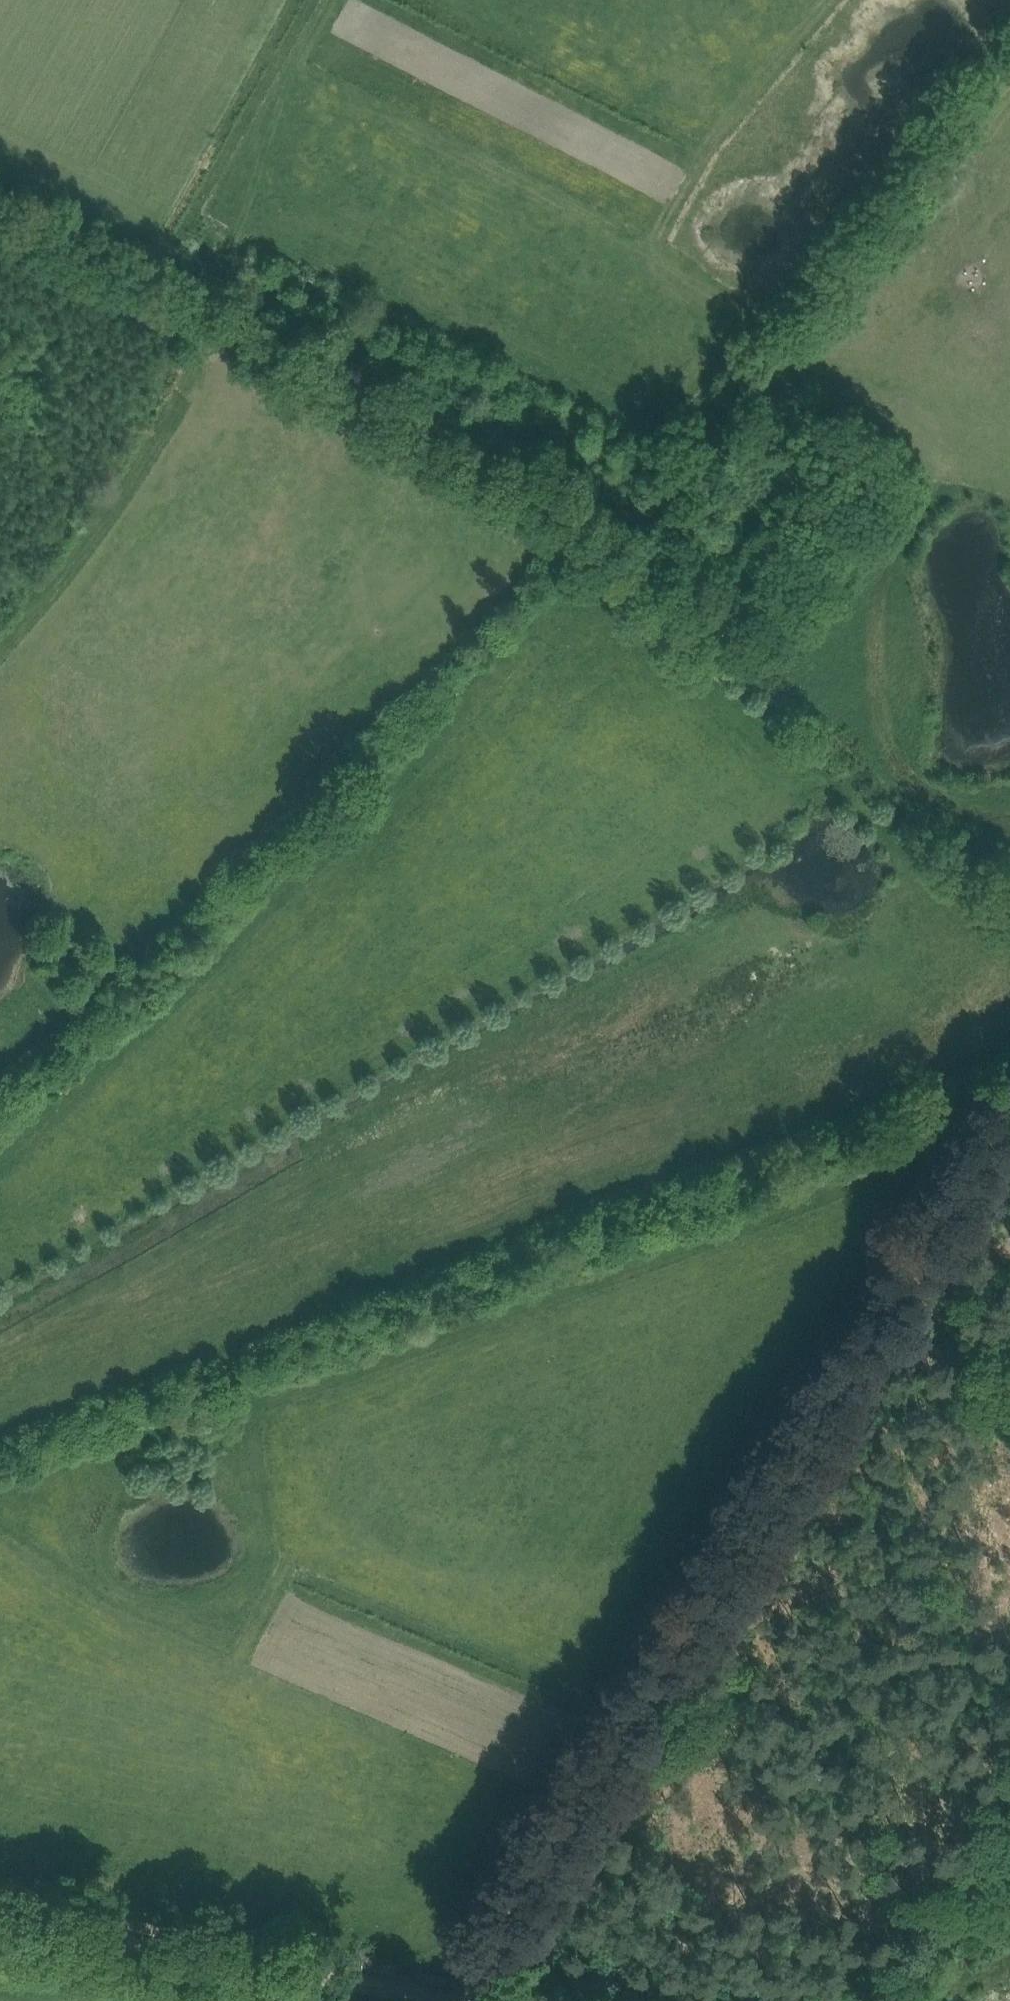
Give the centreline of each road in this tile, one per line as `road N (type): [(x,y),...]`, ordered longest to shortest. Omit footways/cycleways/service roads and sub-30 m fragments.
road 1 (track): [(0,1919),(458,2000)]
road 2 (track): [(458,2000),(643,1697)]

